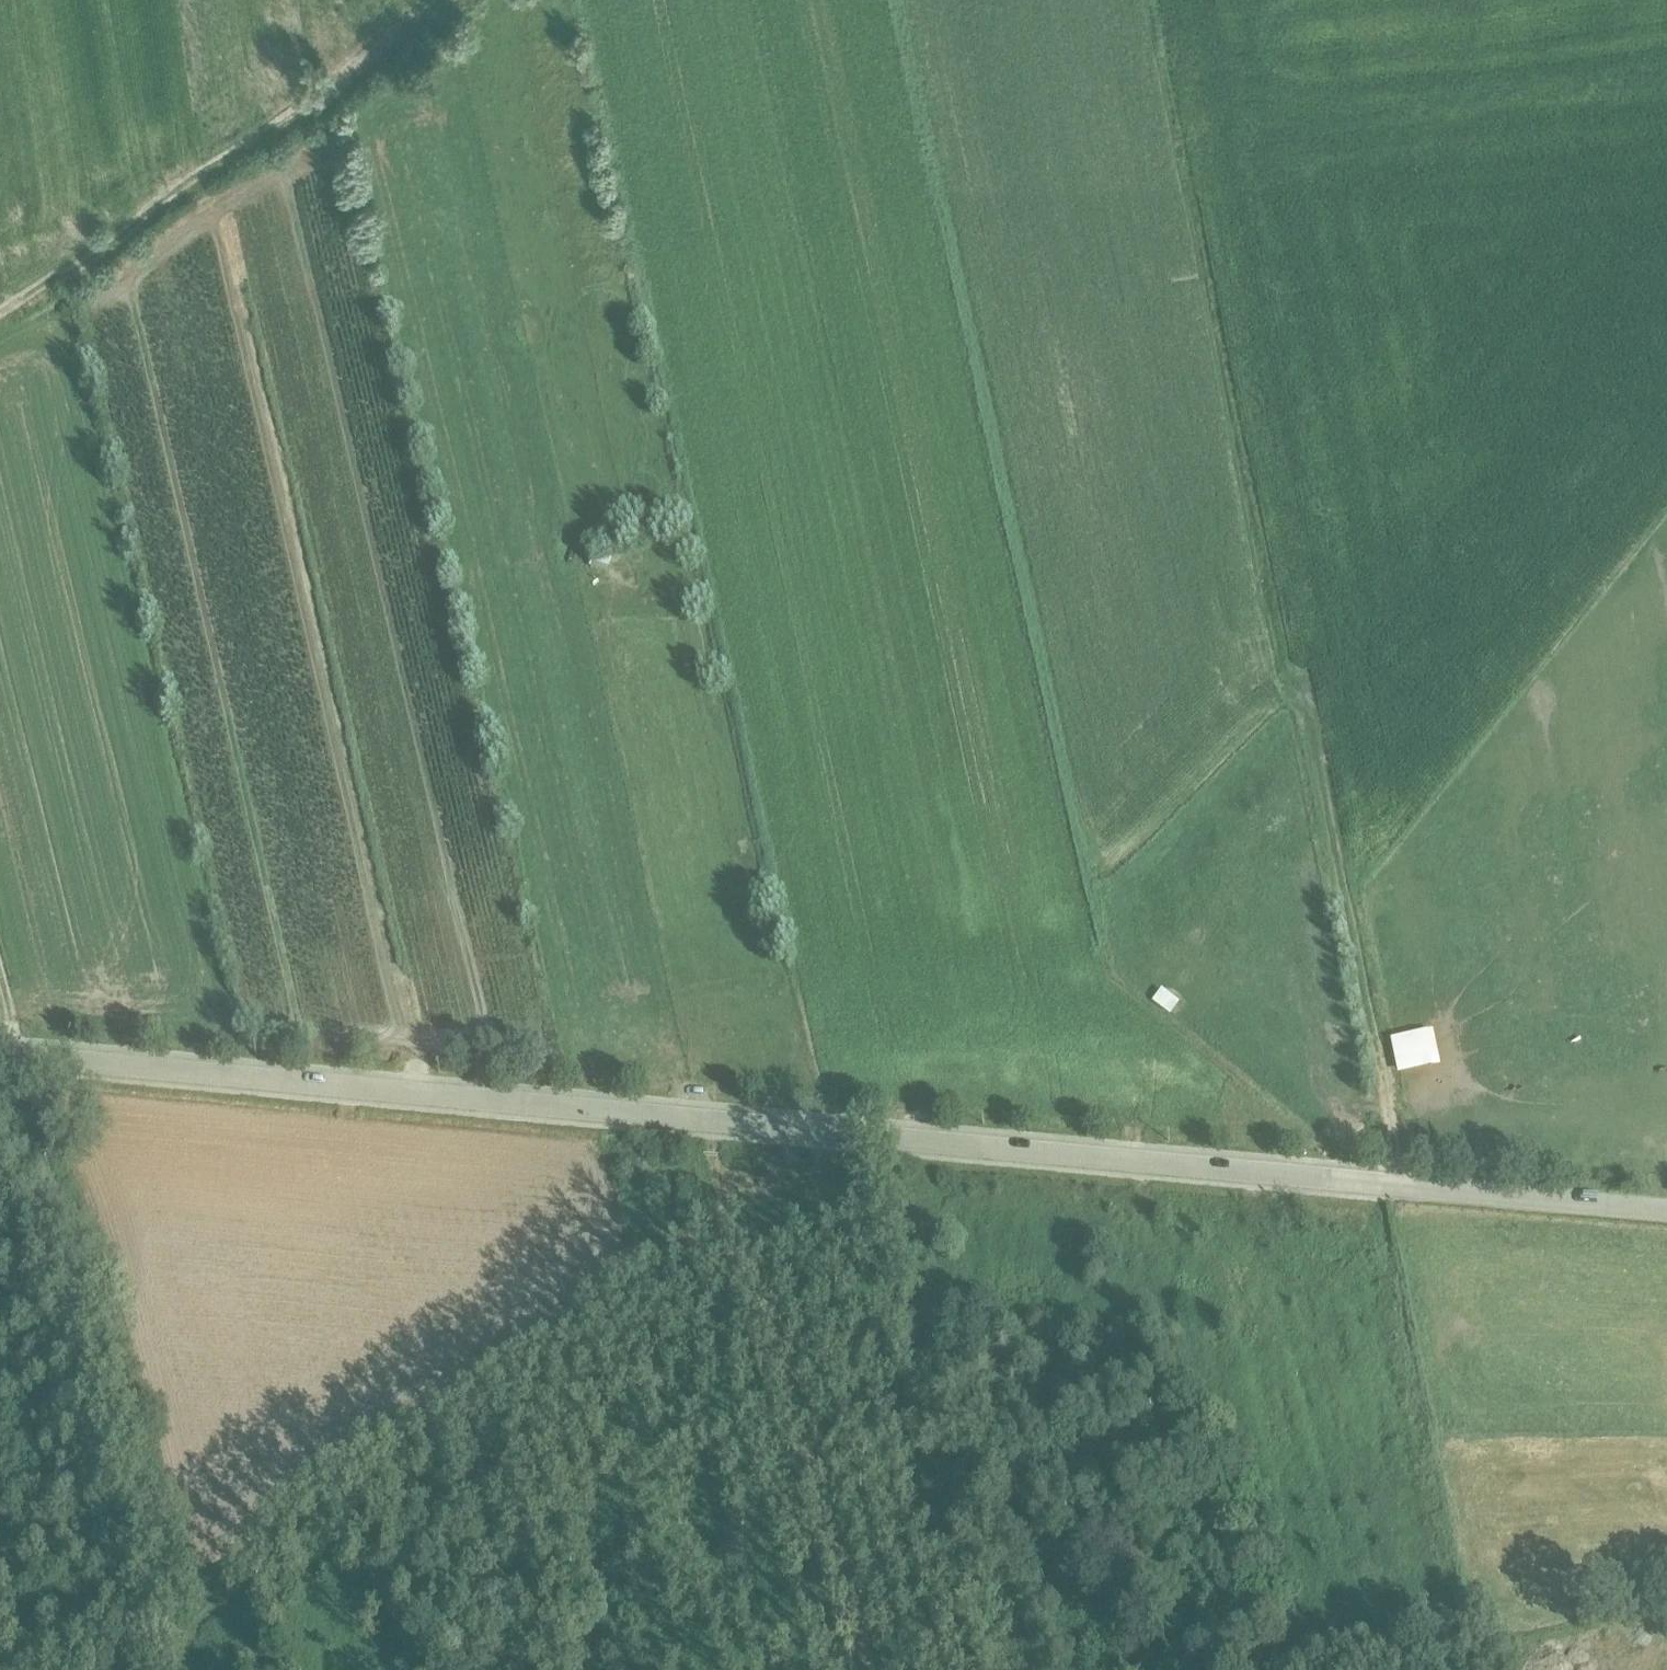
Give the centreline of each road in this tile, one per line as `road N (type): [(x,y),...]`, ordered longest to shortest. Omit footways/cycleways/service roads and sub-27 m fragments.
road 1 (tertiary): [(1666,1218),(0,1062)]
road 2 (track): [(0,319),(458,0)]
road 3 (track): [(867,1143),(1004,1669)]

